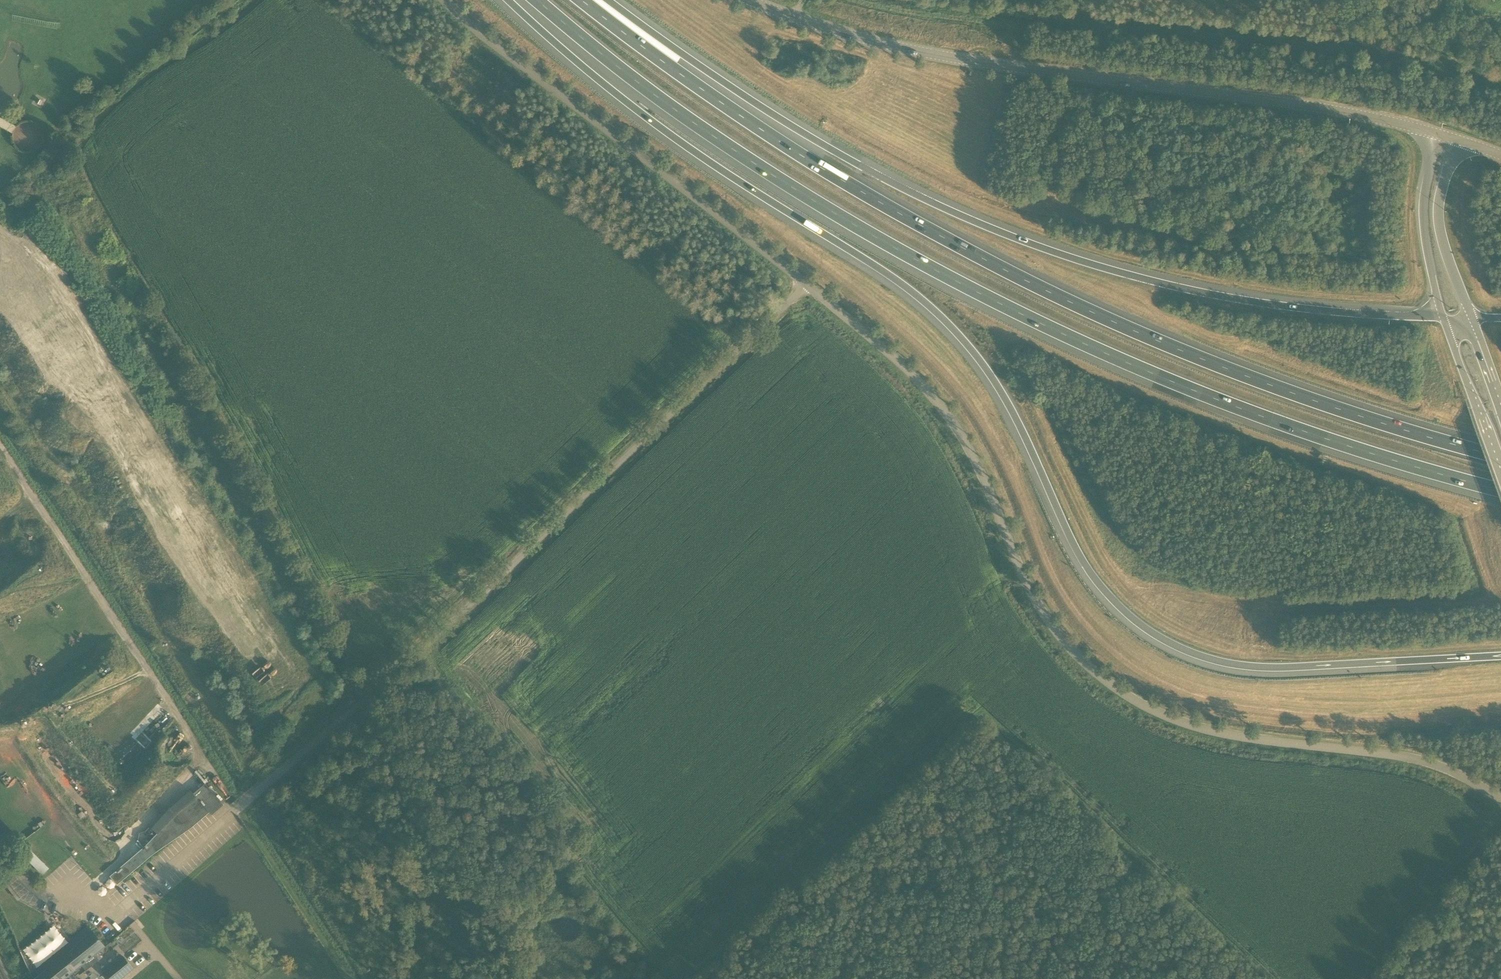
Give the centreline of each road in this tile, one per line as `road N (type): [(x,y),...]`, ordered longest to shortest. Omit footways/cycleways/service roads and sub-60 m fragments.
road 1 (motorway): [(507,0),(646,116),(895,278),(949,323),(1006,397),(1092,576),(1122,611),(1170,644),(1215,662),(1268,669),(1500,656)]
road 2 (motorway): [(536,0),(770,174),(1011,310),(1195,393),(1500,490)]
road 3 (motorway): [(1500,456),(1205,360),(987,260),(831,173),(584,0)]
road 4 (tertiary): [(1500,799),(1432,763),(1207,730),(1108,683),(1037,603),(973,458),(942,408),(806,284)]
road 5 (motorway): [(1443,318),(1174,286),(1019,239),(832,149),(603,0)]
road 6 (unclassified): [(186,869),(806,284)]
road 7 (tertiary): [(1447,136),(1315,104),(970,63),(837,31),(753,0)]
road 8 (tertiary): [(806,284),(443,0)]
road 9 (tertiary): [(1447,136),(1433,155),(1423,207),(1443,318)]
road 10 (tertiary): [(1472,318),(1439,218),(1447,136)]
road 11 (primary): [(1443,318),(1500,470)]

